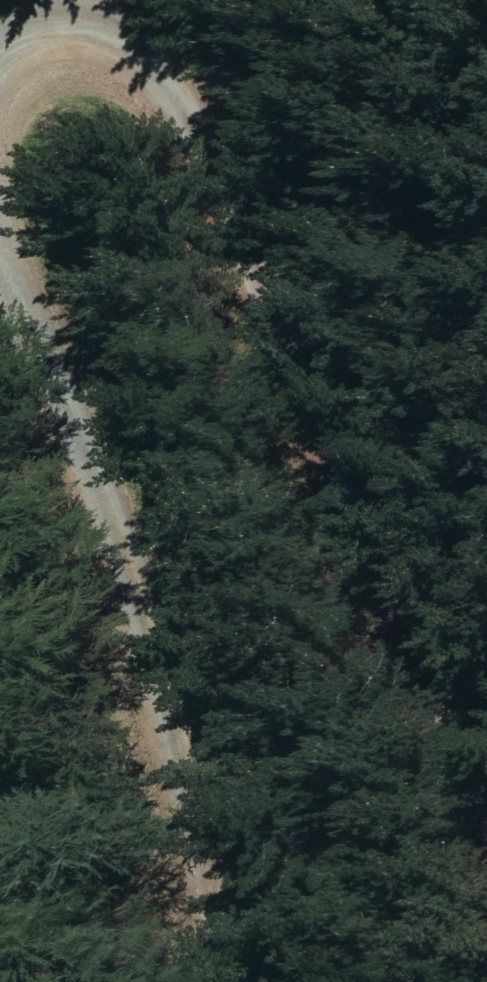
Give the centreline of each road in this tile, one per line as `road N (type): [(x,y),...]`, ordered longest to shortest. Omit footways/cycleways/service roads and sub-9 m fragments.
road 1 (track): [(0,45),(10,34),(69,18),(124,33),(165,66),(200,120),(311,409),(486,696)]
road 2 (track): [(215,981),(204,904),(113,534),(0,261)]

